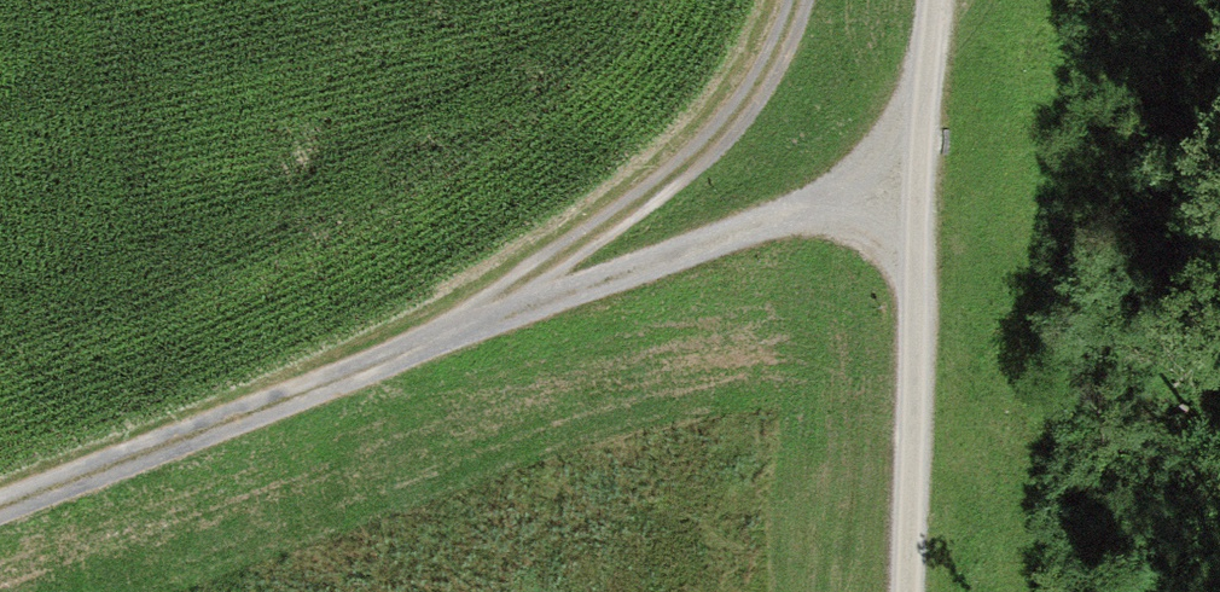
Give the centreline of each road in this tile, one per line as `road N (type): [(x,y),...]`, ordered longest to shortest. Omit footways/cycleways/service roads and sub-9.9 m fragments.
road 1 (track): [(0,506),(211,432),(474,323),(766,223),(916,196)]
road 2 (track): [(934,0),(916,196),(909,591)]
road 3 (track): [(474,323),(665,184),(729,123),(770,66),(799,0)]

